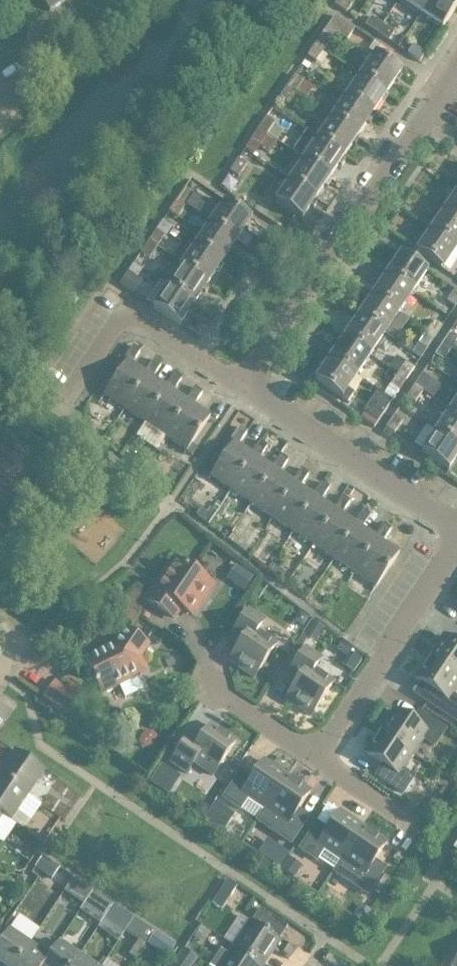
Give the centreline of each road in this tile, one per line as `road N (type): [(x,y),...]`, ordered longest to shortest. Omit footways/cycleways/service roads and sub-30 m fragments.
road 1 (residential): [(456,541),(315,758)]
road 2 (residential): [(456,530),(241,388)]
road 3 (residential): [(322,267),(456,66)]
road 4 (residential): [(191,355),(274,235),(322,267)]
road 5 (residential): [(191,355),(124,312),(59,405)]
road 6 (residential): [(241,388),(322,267)]
road 7 (residential): [(203,691),(315,758)]

